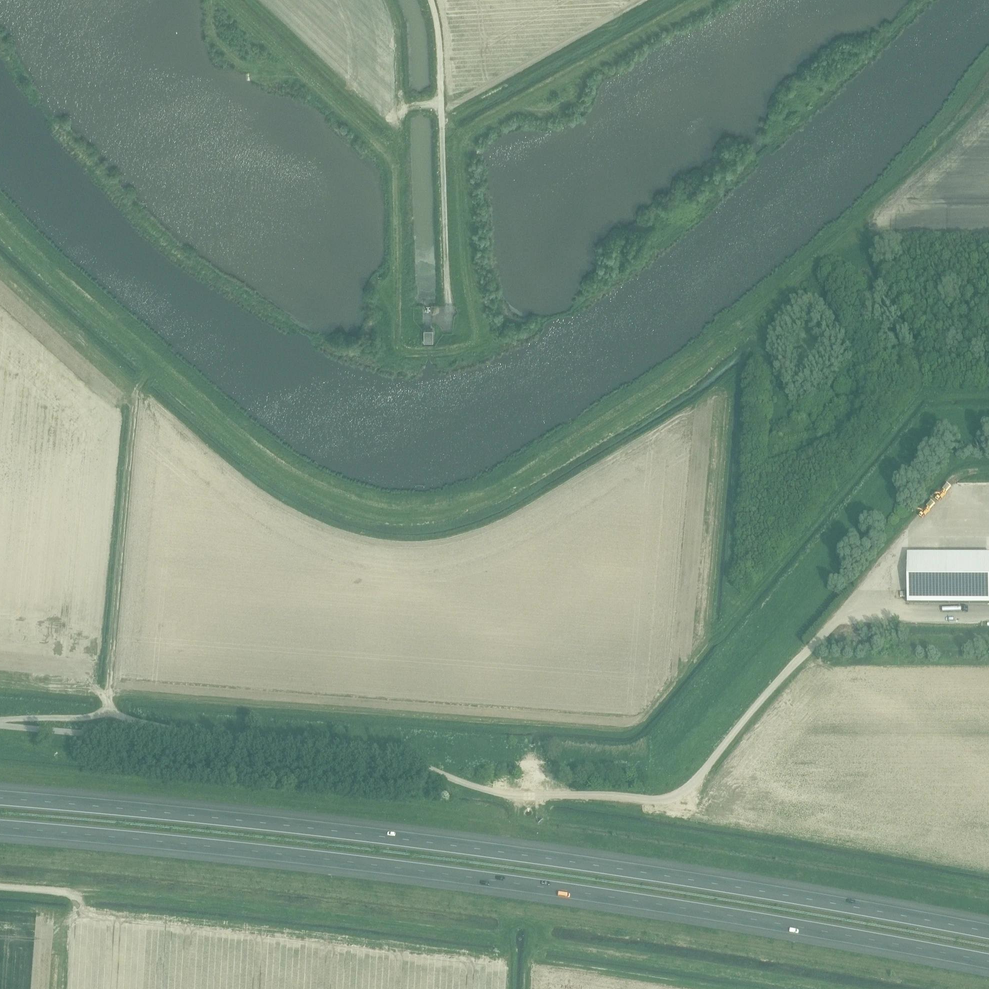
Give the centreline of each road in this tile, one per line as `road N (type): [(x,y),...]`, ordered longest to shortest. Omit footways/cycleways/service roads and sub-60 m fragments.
road 1 (motorway): [(988,932),(439,843),(0,798)]
road 2 (motorway): [(0,828),(417,871),(988,961)]
road 3 (track): [(144,371),(133,395),(107,713)]

